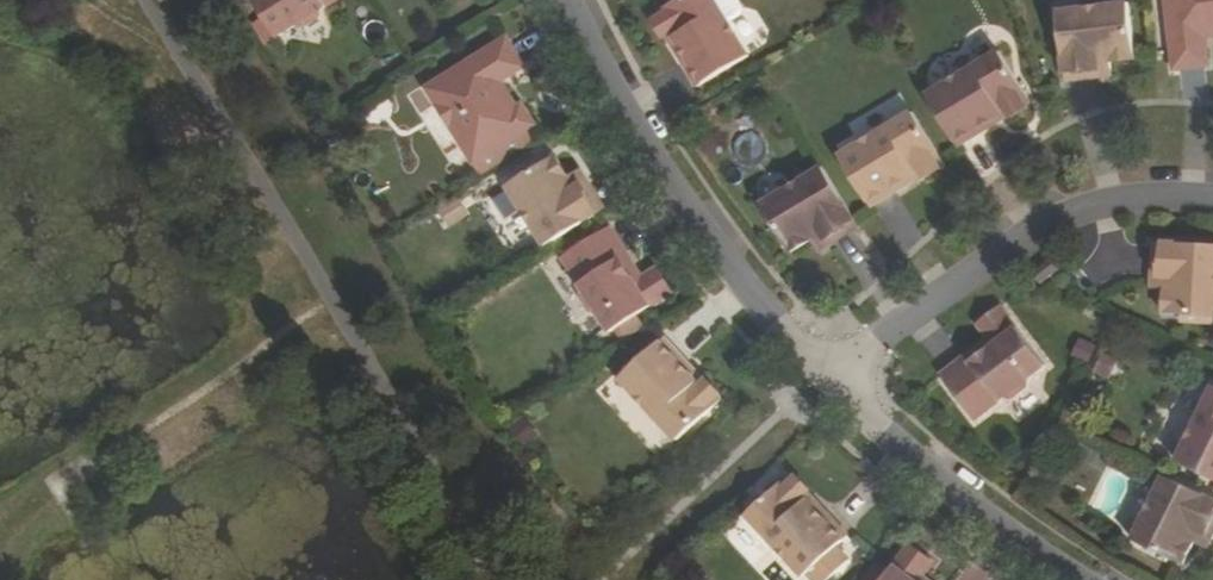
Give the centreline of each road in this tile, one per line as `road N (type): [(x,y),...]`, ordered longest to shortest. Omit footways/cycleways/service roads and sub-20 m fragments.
road 1 (residential): [(562,0),(689,211),(823,377)]
road 2 (residential): [(1212,202),(1135,200),(1033,232),(823,377)]
road 3 (residential): [(823,377),(957,502),(1068,579)]

